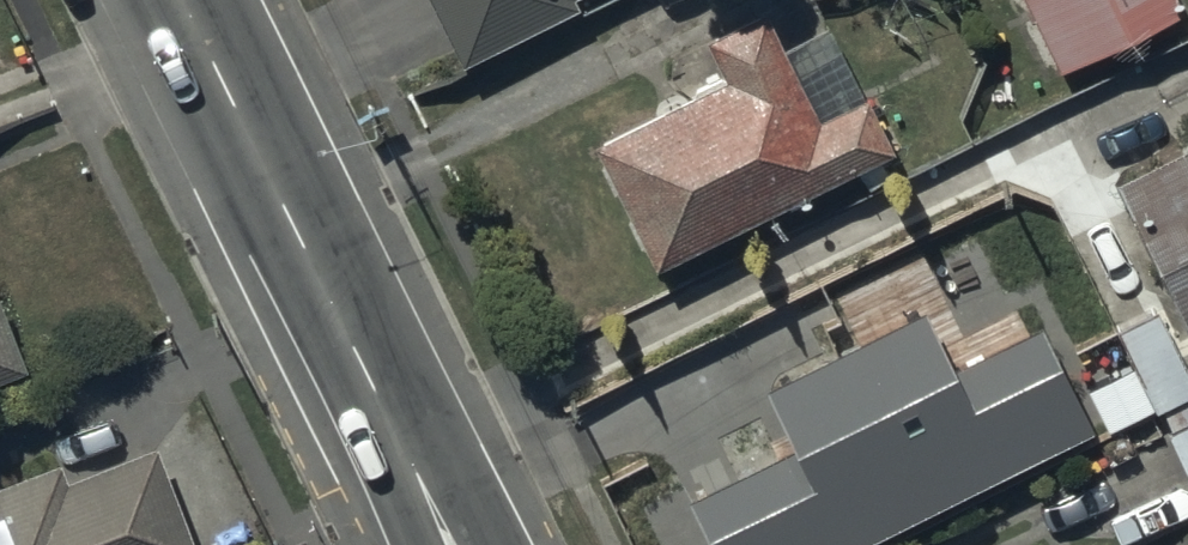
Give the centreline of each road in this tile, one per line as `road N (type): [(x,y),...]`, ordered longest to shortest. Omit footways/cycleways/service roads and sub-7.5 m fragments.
road 1 (unclassified): [(1187,44),(389,424)]
road 2 (secondary): [(182,0),(389,424)]
road 3 (secondary): [(389,424),(449,544)]

